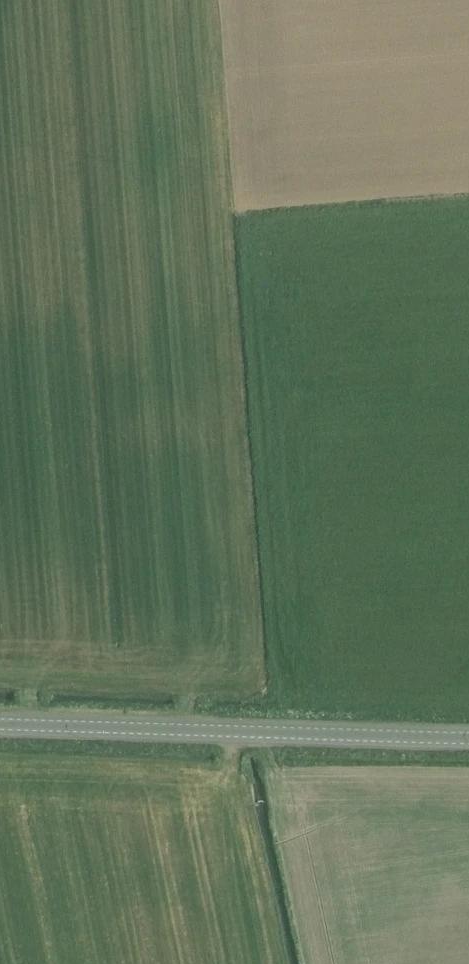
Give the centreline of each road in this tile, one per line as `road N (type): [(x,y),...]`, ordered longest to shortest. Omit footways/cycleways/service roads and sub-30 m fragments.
road 1 (tertiary): [(0,726),(468,743)]

